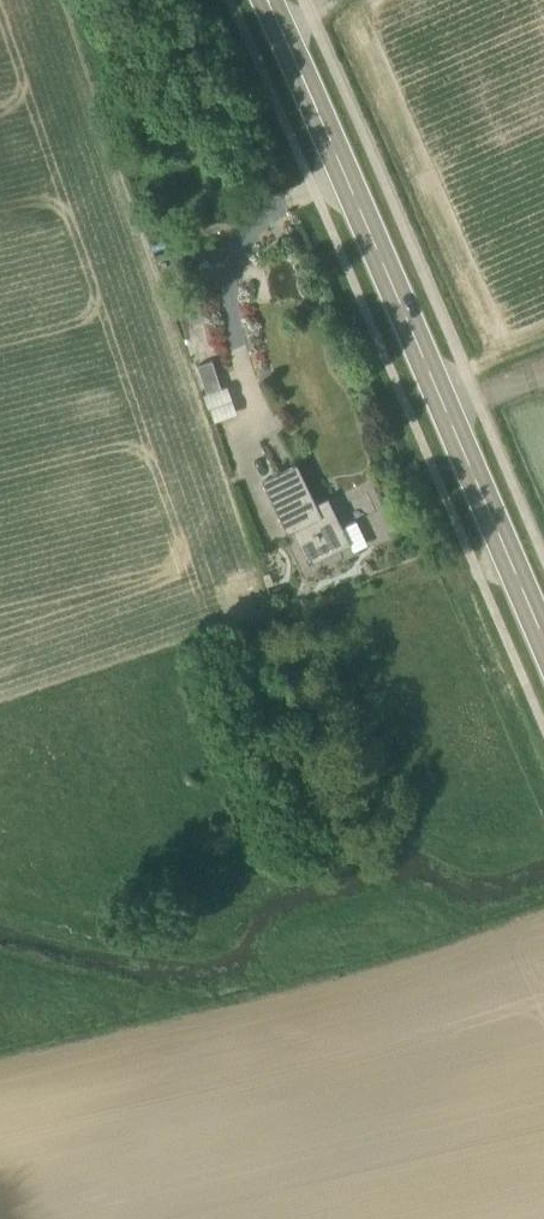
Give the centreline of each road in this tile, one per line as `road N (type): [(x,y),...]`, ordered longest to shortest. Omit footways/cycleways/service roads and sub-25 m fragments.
road 1 (primary): [(543,642),(270,0)]
road 2 (track): [(543,338),(432,383)]

